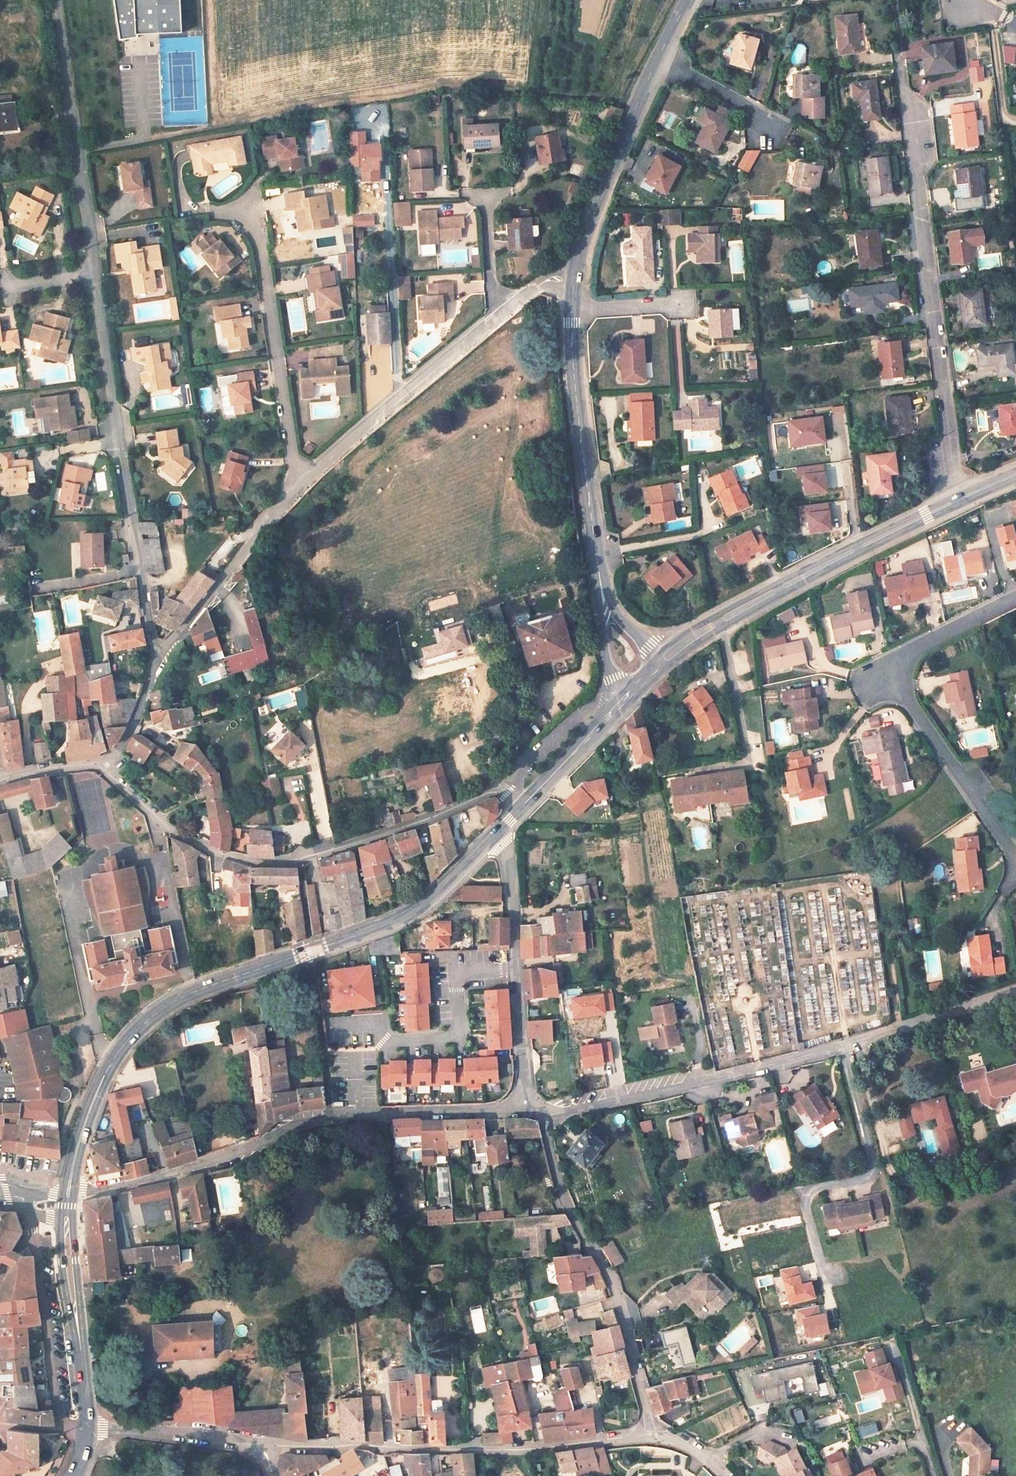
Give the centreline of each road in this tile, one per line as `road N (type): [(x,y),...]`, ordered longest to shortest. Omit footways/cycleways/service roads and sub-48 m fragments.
road 1 (secondary): [(68,1194),(105,1074),(146,1022),(192,993),(411,913),(494,836)]
road 2 (residential): [(546,1111),(602,1105),(841,1046),(1015,990)]
road 3 (residential): [(68,1194),(170,1174),(264,1144),(313,1115),(525,1109)]
road 4 (unclassified): [(522,807),(498,792),(328,854),(258,862),(202,847),(165,826),(105,770)]
road 5 (residential): [(900,63),(959,498)]
road 6 (unclassified): [(265,1446),(518,1452),(651,1436)]
road 7 (unclassified): [(160,654),(151,636),(96,276)]
road 8 (residential): [(546,1111),(570,1205),(611,1274),(651,1436)]
road 9 (secondary): [(667,656),(959,498)]
road 10 (residential): [(299,487),(263,245),(246,212)]
road 11 (tertiary): [(601,589),(571,310)]
road 12 (residential): [(494,836),(508,854),(514,910),(525,1109)]
road 13 (unclassified): [(96,276),(60,0)]
road 14 (unclassified): [(505,311),(299,487)]
road 15 (tertiary): [(574,277),(659,59)]
road 16 (residential): [(1015,858),(904,694),(901,670)]
road 17 (unclassified): [(299,487),(160,654)]
road 18 (secondary): [(67,1217),(89,1427)]
road 19 (unclassified): [(89,1427),(265,1446)]
road 20 (secondary): [(522,807),(621,702)]
road 21 (residential): [(901,670),(914,649),(1015,598)]
road 22 (residential): [(768,128),(749,107),(659,59)]
road 23 (unclassified): [(160,654),(105,770)]
road 24 (residential): [(485,192),(493,294),(505,311)]

